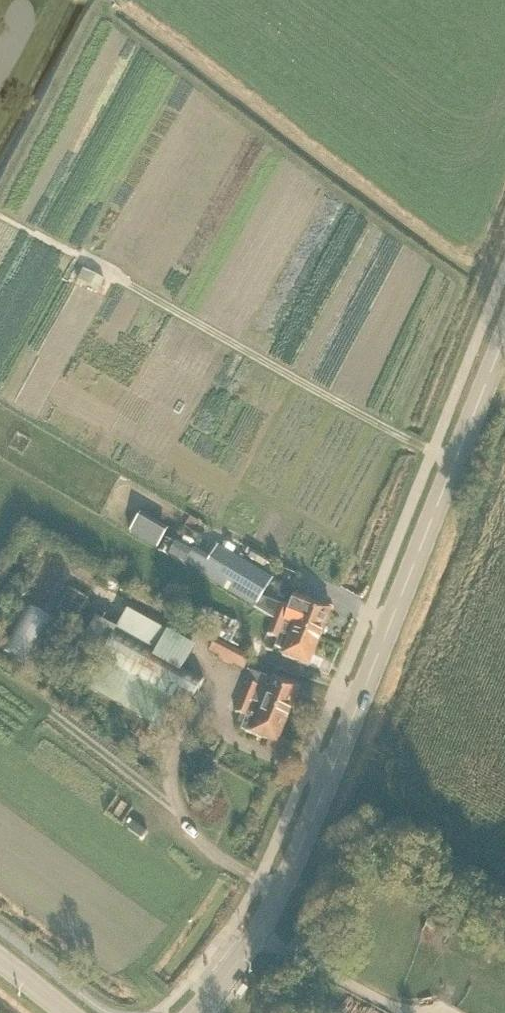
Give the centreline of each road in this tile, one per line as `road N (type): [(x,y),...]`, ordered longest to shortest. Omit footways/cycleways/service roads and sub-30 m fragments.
road 1 (secondary): [(197,1012),(257,935),(303,842),(504,337)]
road 2 (track): [(455,463),(0,215)]
road 3 (track): [(51,714),(178,808)]

